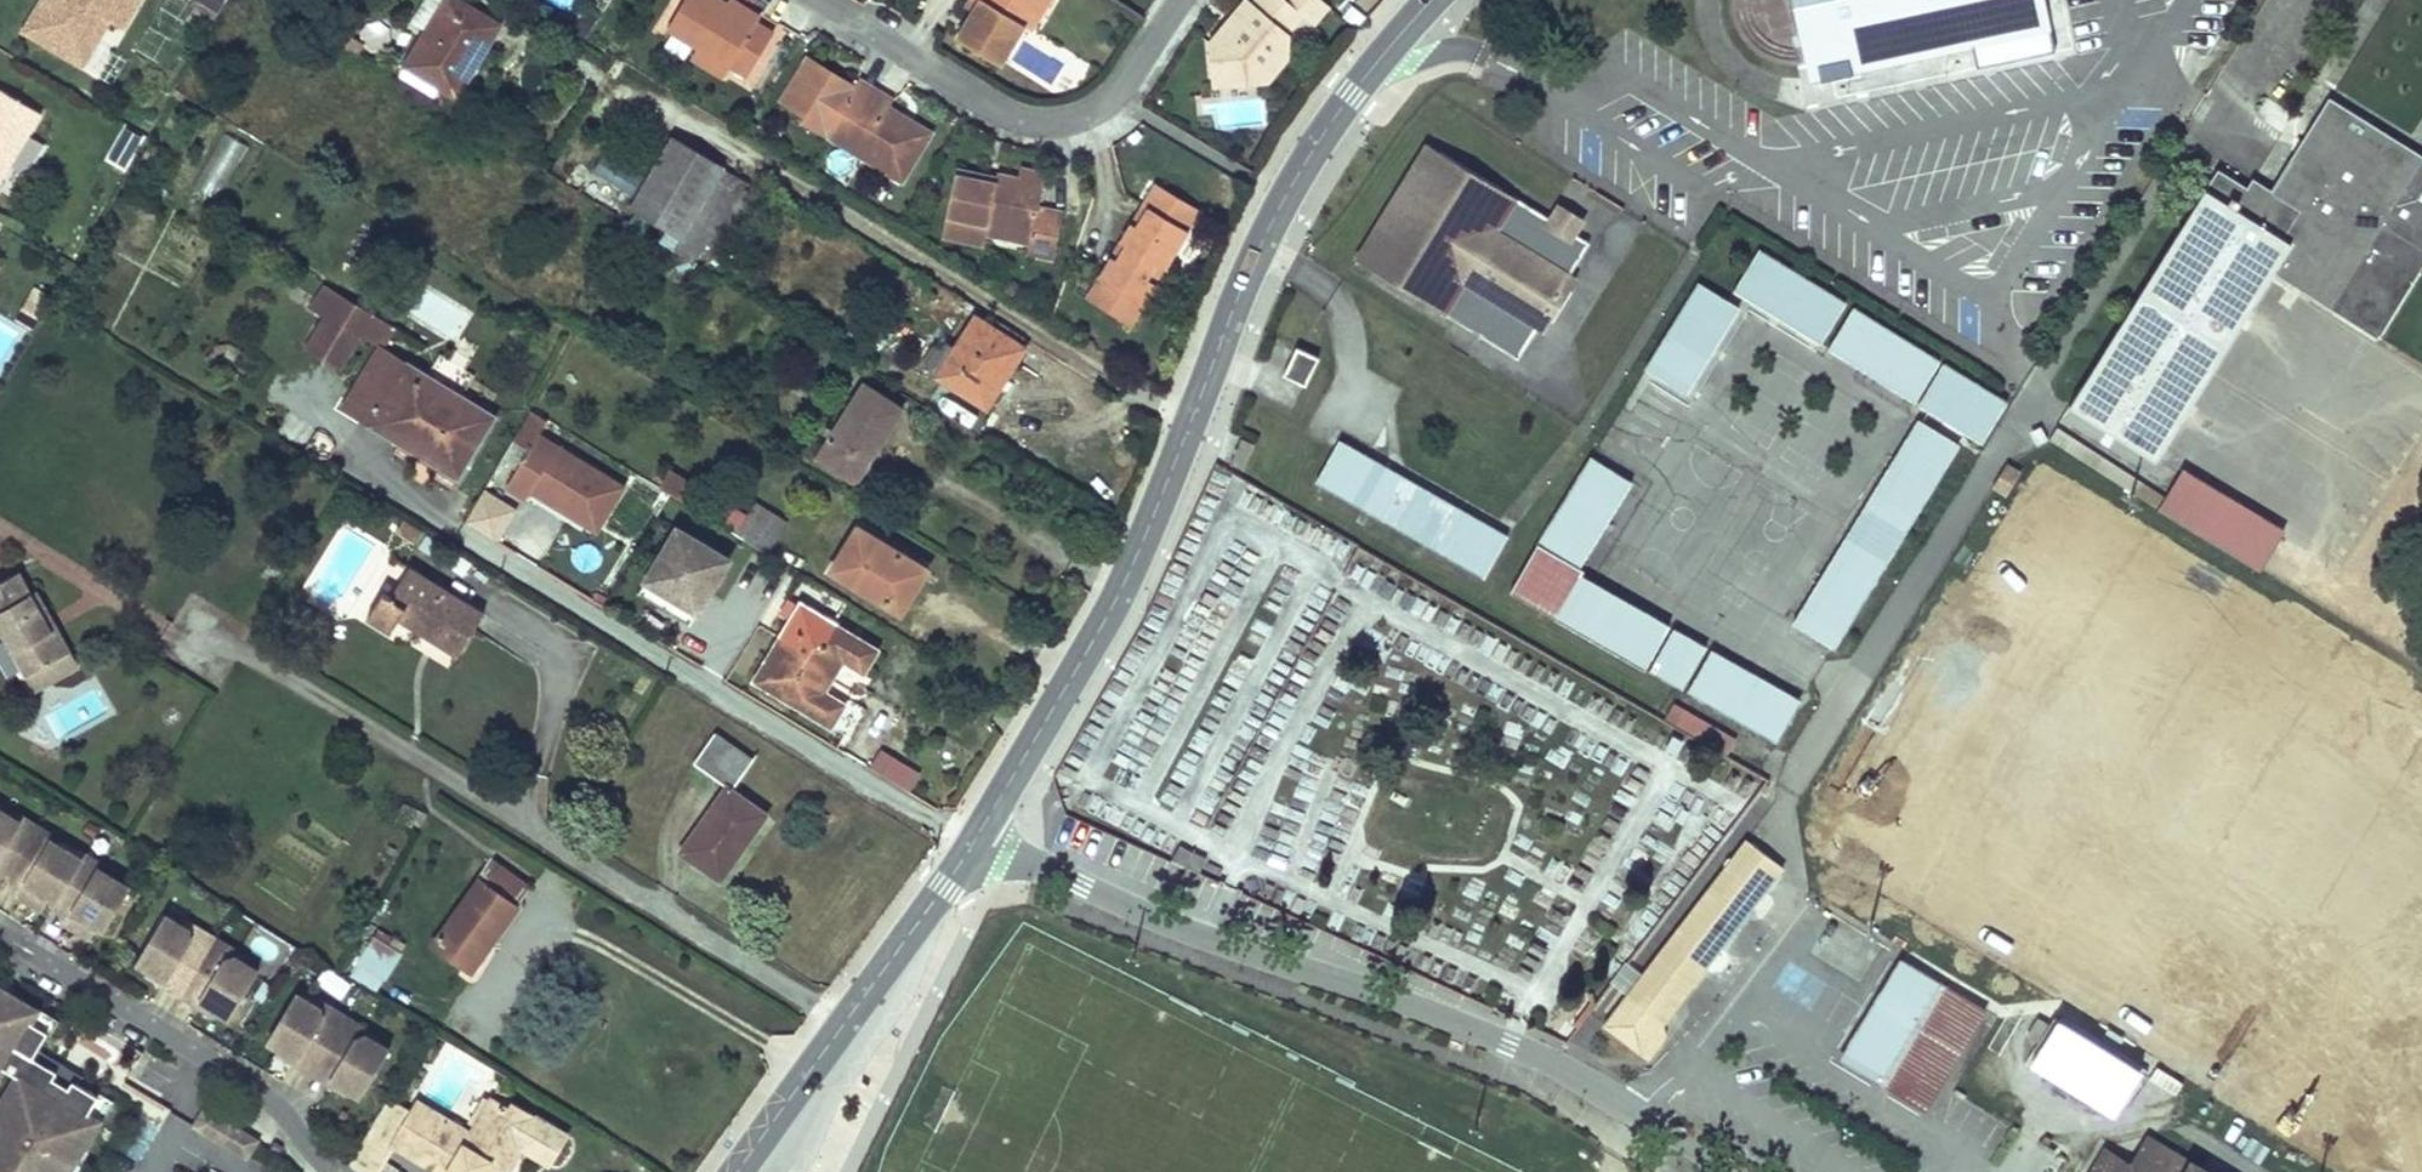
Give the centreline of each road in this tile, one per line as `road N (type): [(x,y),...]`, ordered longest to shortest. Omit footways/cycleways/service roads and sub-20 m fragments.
road 1 (secondary): [(977,837),(1147,534),(1226,327),(1300,171),(1433,0)]
road 2 (unclassified): [(1726,1171),(1584,1081),(1508,1044),(1206,939),(977,837)]
road 3 (residential): [(832,0),(1019,115),(1056,124),(1096,114),(1174,0)]
road 4 (residential): [(0,916),(292,1101),(349,1171)]
road 5 (secondary): [(740,1171),(977,837)]

